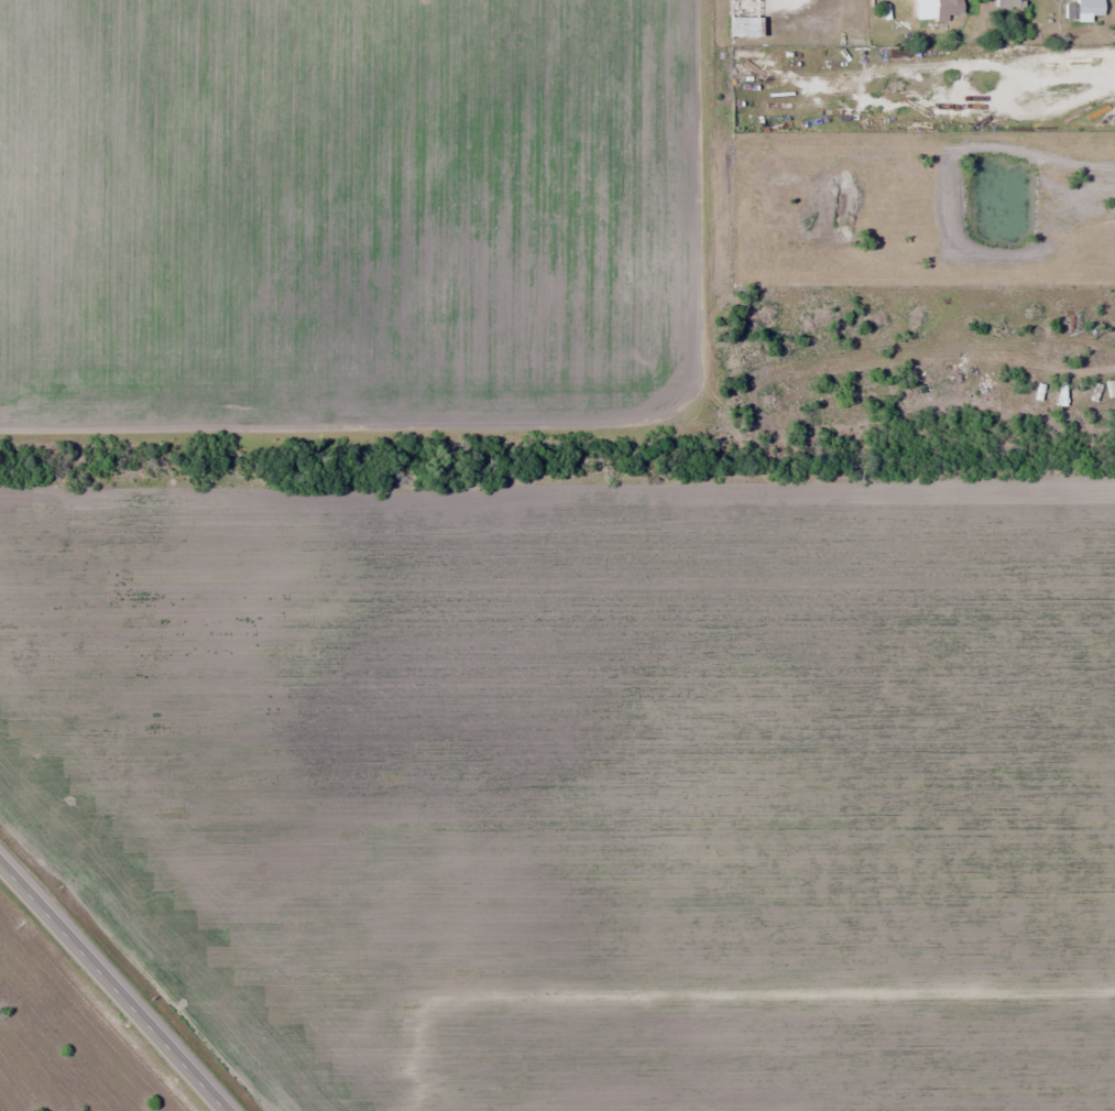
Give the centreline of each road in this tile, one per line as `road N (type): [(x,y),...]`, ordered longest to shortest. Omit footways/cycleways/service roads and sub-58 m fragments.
road 1 (trunk): [(225,1110),(0,866)]

